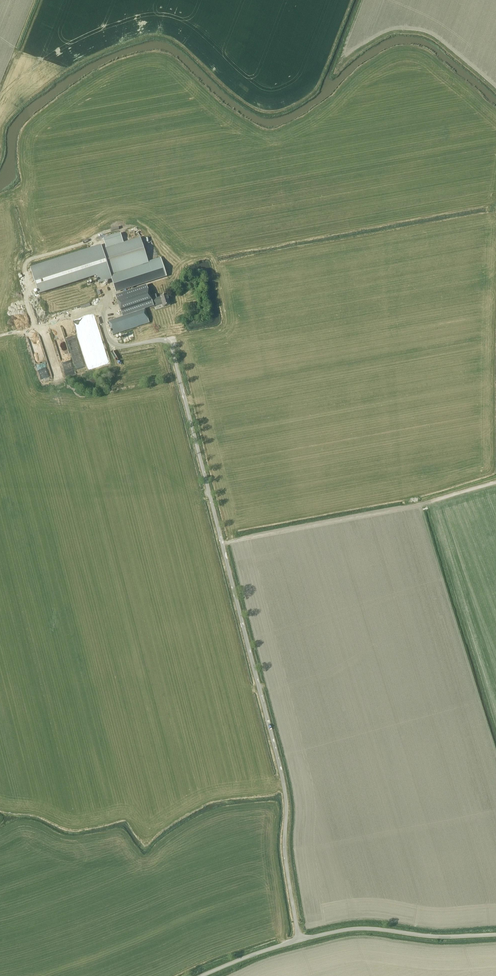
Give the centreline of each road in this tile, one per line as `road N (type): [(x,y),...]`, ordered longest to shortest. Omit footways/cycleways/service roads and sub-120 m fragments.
road 1 (unclassified): [(298,940),(281,773),(170,342)]
road 2 (tertiary): [(298,940),(357,928),(495,936)]

